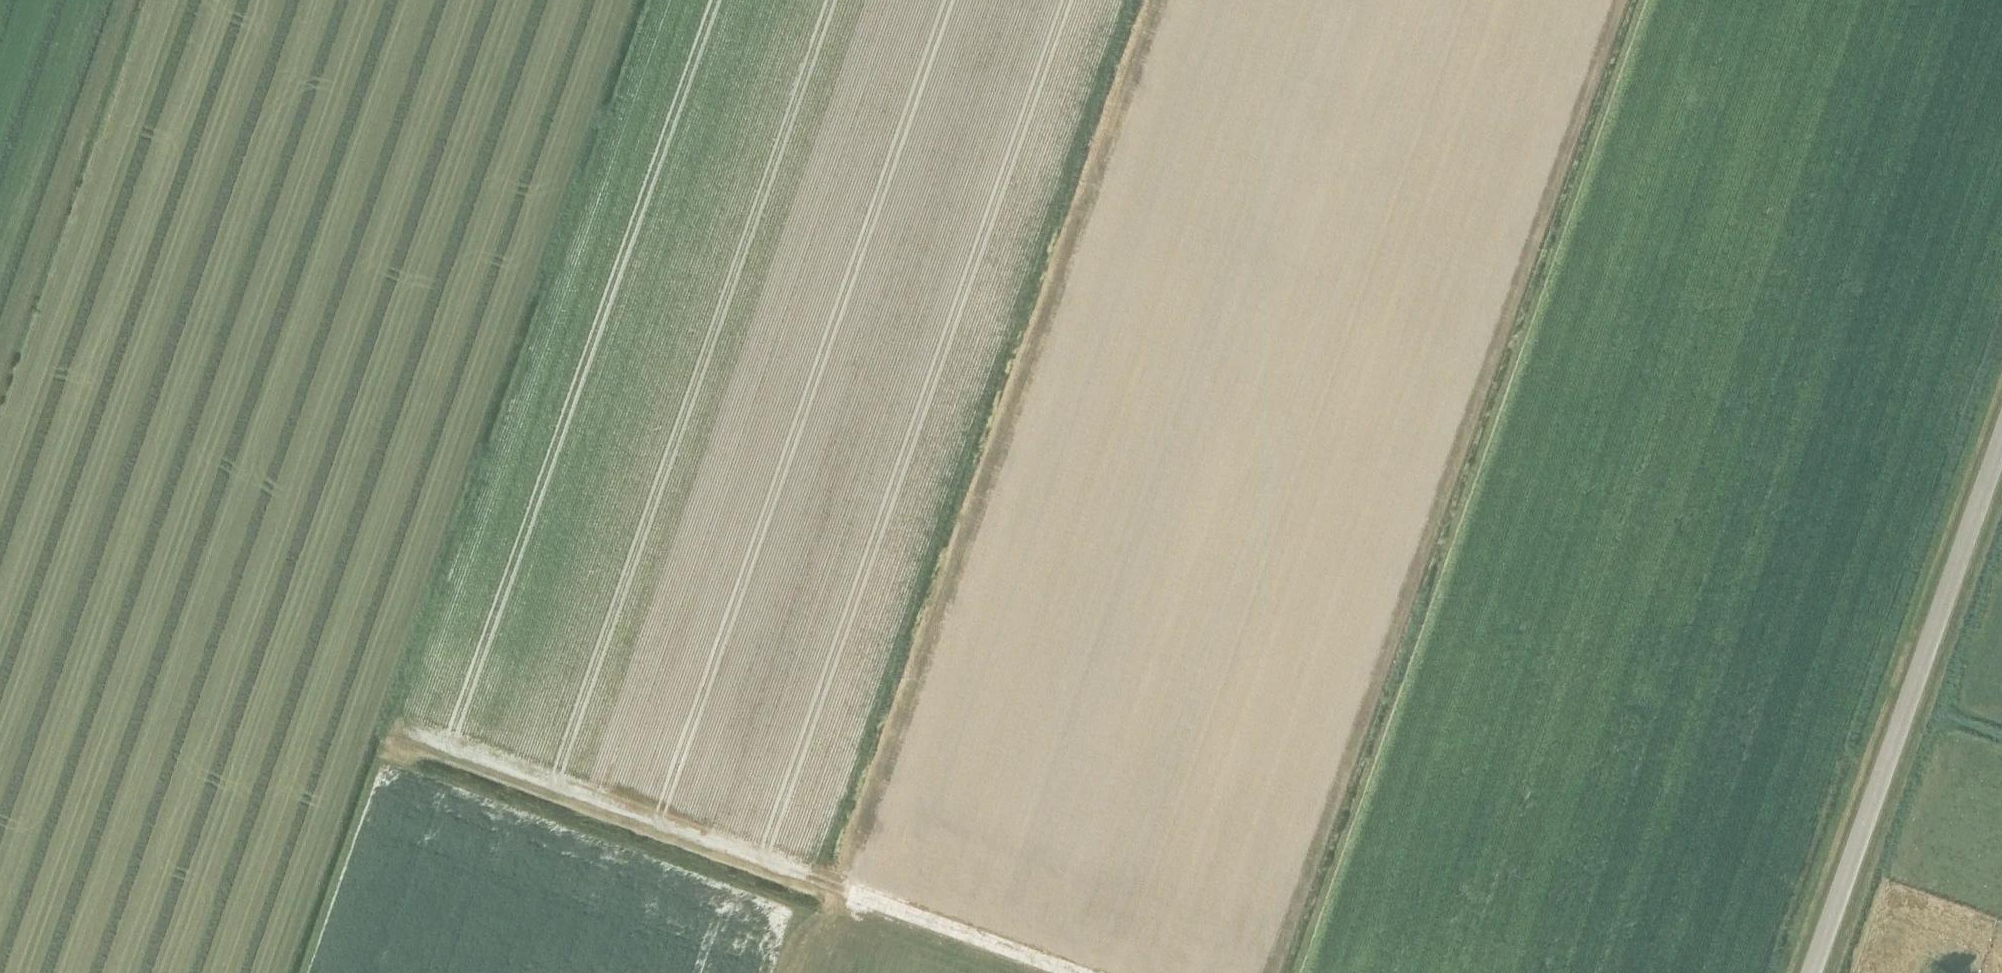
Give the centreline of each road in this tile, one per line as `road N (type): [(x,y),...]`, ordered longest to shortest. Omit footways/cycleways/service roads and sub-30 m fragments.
road 1 (unclassified): [(1811,972),(2001,440)]
road 2 (track): [(1070,972),(827,879)]

